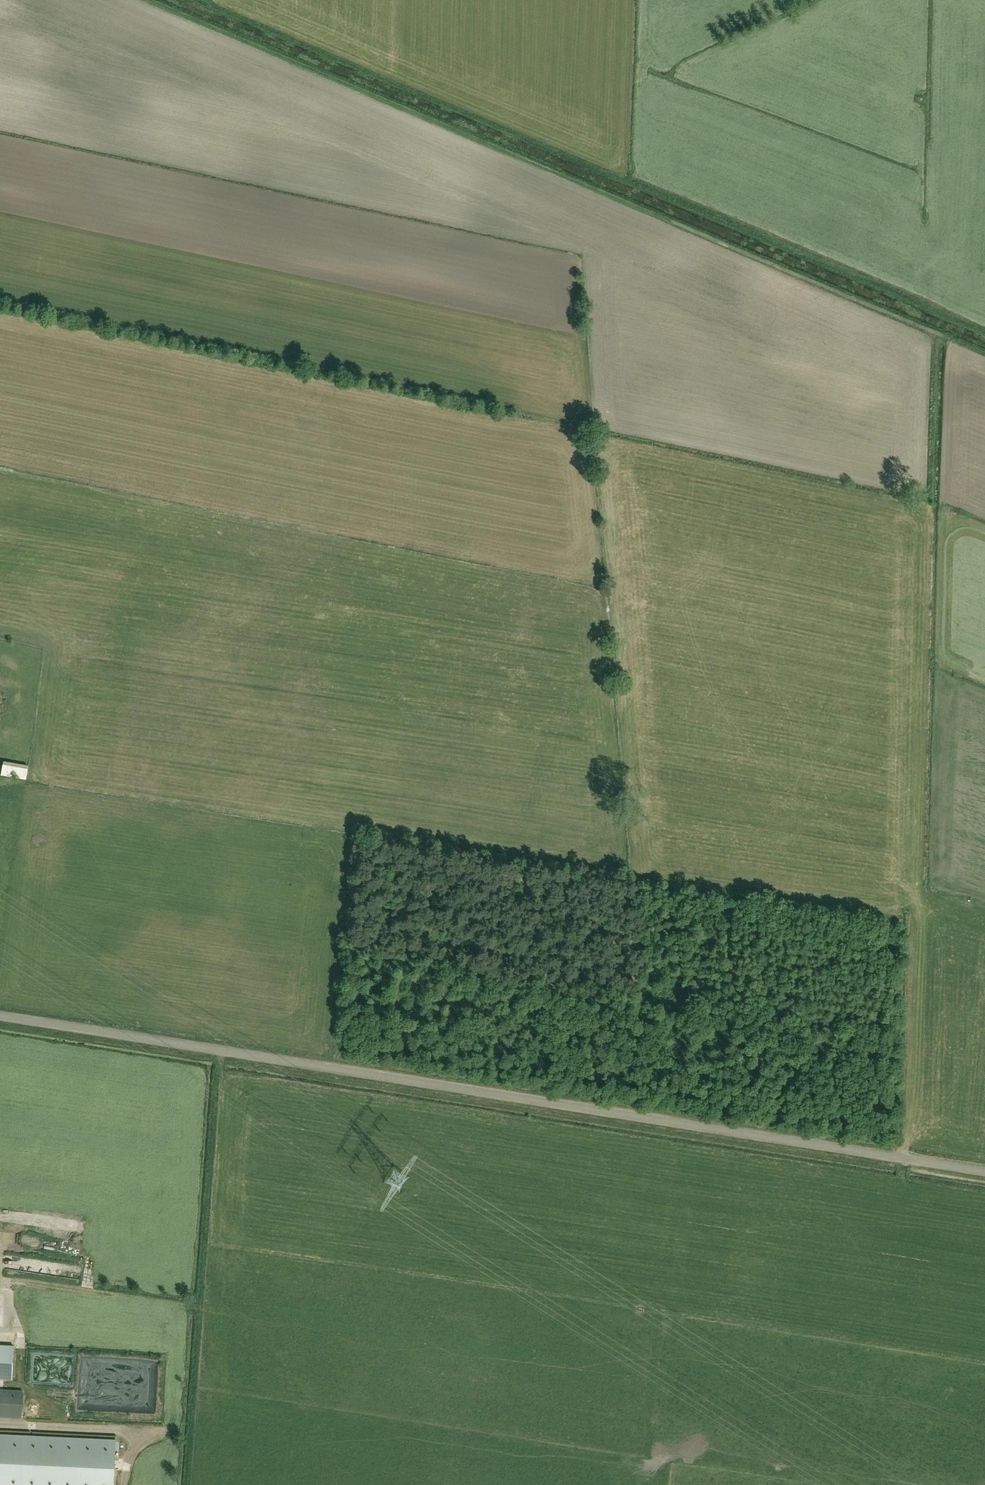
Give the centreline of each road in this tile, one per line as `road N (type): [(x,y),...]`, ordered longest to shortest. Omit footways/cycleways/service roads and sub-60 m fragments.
road 1 (unclassified): [(984,1172),(0,1016)]

